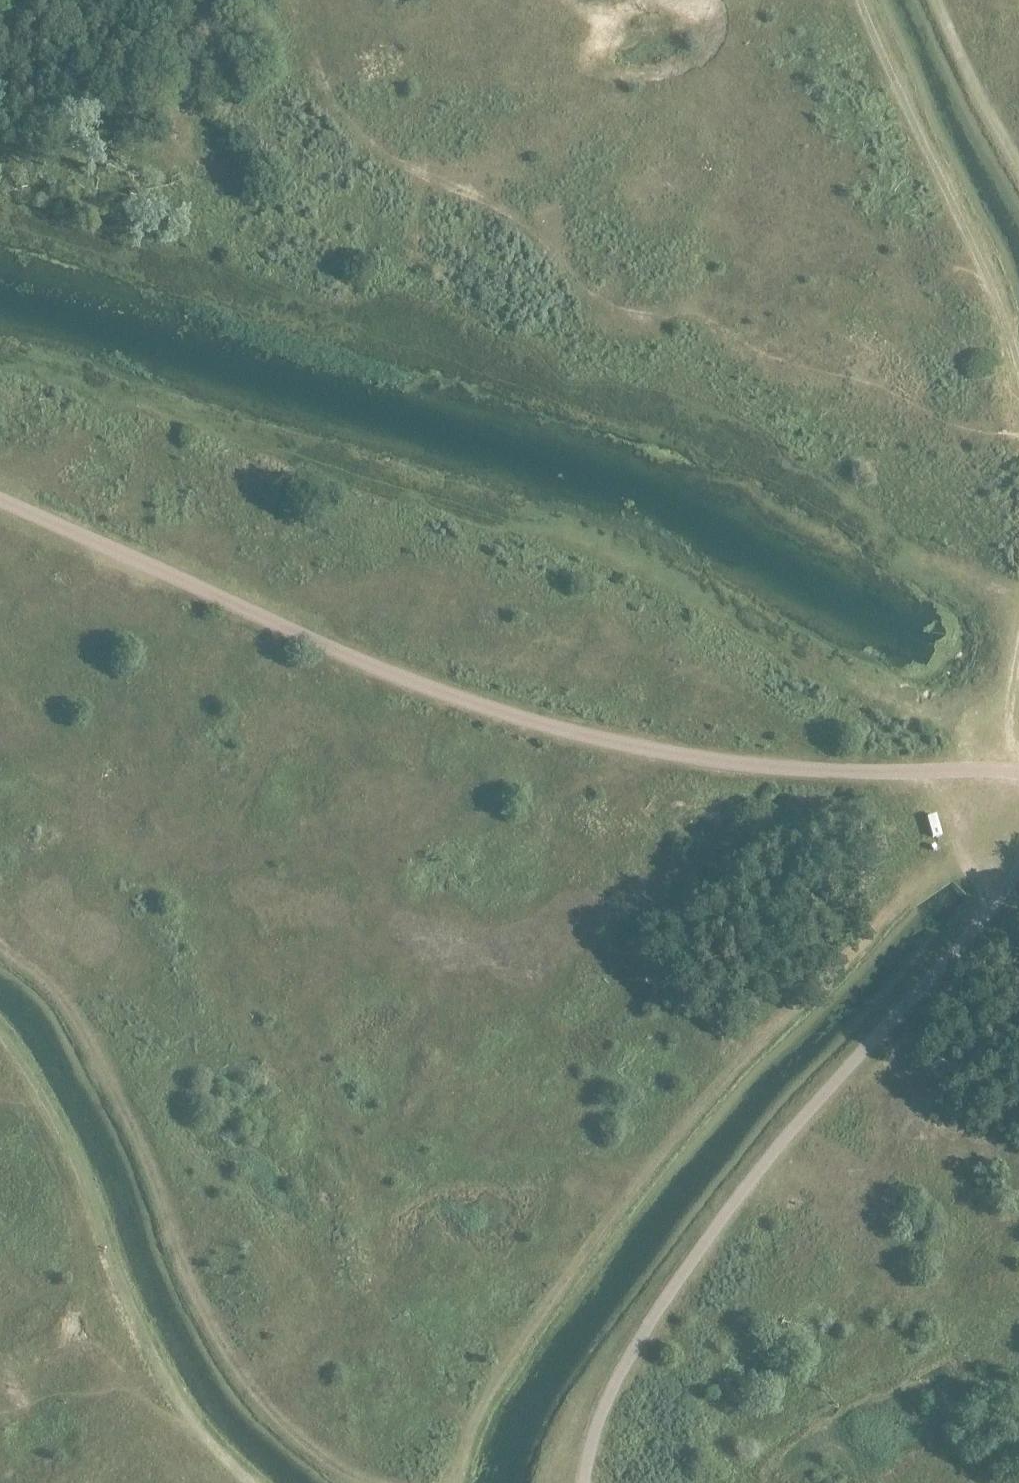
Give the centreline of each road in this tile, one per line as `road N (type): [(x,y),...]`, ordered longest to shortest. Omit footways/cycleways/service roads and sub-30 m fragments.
road 1 (track): [(0,217),(314,312),(469,337),(559,365),(778,455),(901,558),(1018,610)]
road 2 (track): [(1018,771),(751,765),(525,720),(384,670),(0,500)]
road 3 (track): [(583,1482),(597,1419),(616,1380),(722,1211),(1018,871)]

